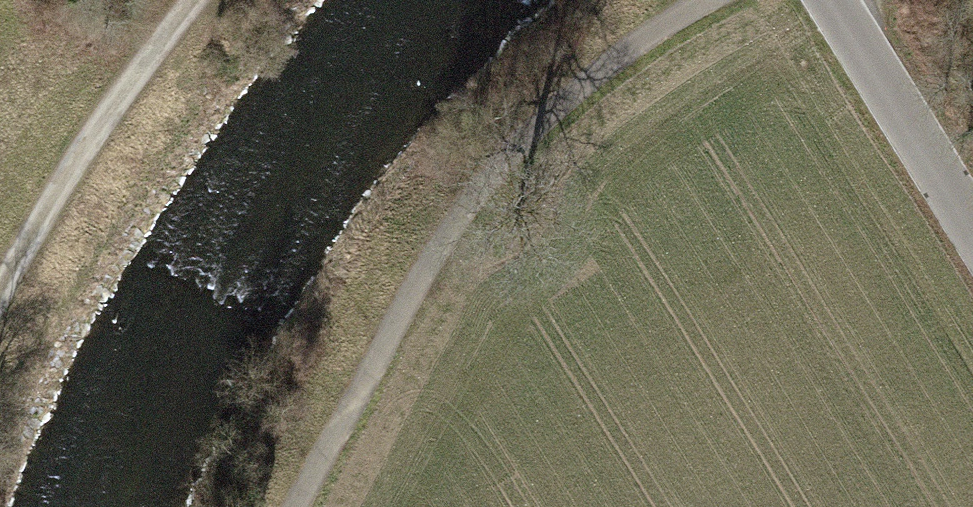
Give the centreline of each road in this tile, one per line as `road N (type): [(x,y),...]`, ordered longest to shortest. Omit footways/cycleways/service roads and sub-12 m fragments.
road 1 (track): [(712,0),(572,88),(440,239),(298,506)]
road 2 (track): [(0,293),(57,190),(199,0)]
road 3 (residential): [(832,0),(972,228)]

